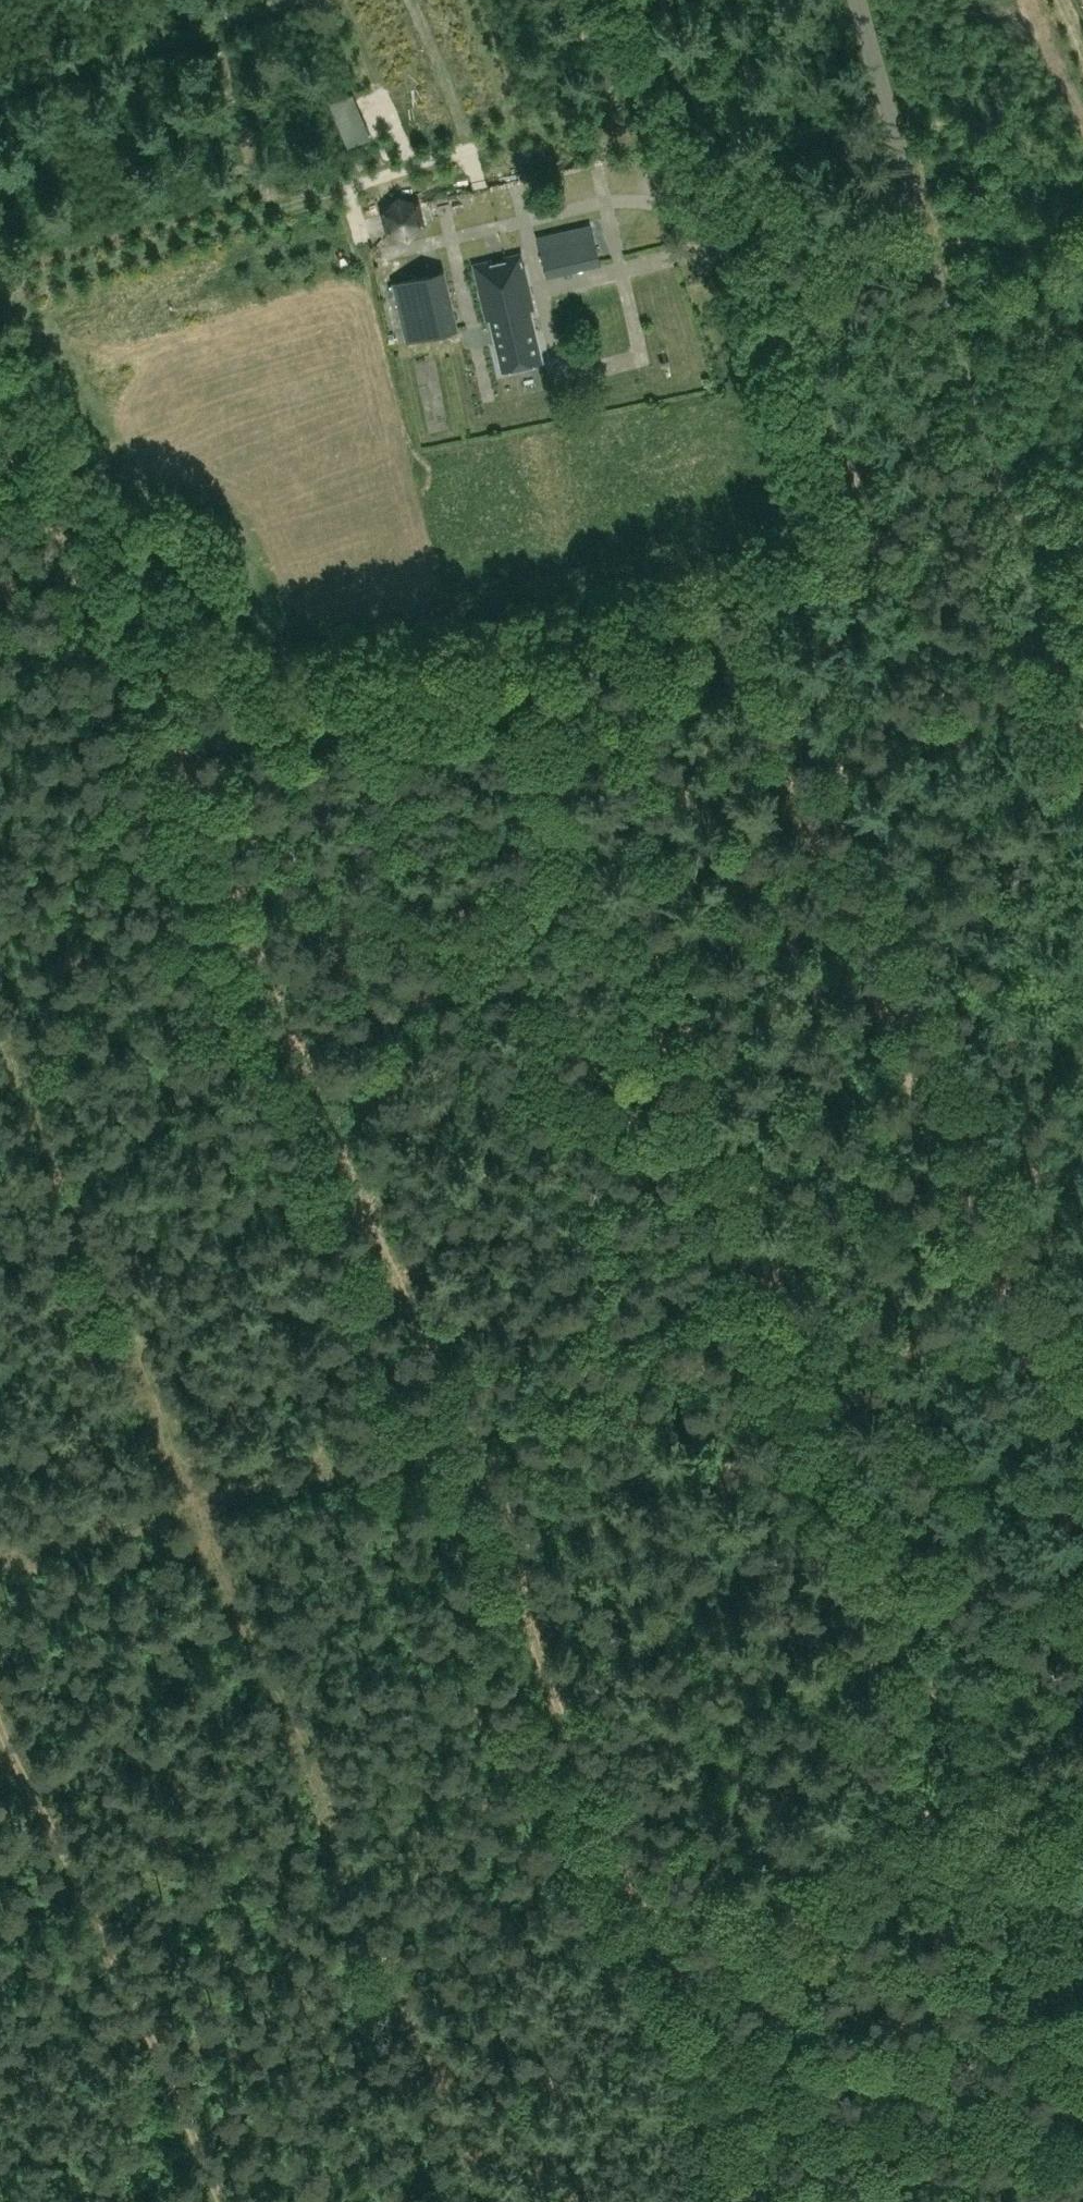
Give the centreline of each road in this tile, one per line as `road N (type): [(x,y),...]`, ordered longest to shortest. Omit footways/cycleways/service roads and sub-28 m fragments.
road 1 (unclassified): [(1082,764),(857,0)]
road 2 (track): [(1082,235),(841,246),(728,238)]
road 3 (track): [(728,238),(702,201),(630,0)]

